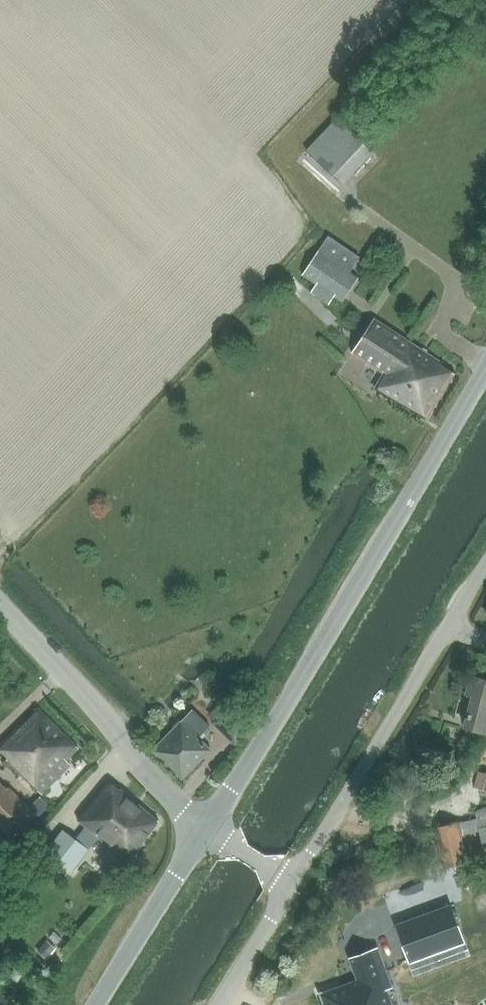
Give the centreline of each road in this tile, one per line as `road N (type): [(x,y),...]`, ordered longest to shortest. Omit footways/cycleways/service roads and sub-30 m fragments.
road 1 (tertiary): [(205,828),(396,541),(485,378)]
road 2 (unclassified): [(290,888),(485,572)]
road 3 (tertiary): [(205,828),(0,607)]
road 4 (unclassified): [(97,1004),(205,828)]
road 5 (tertiary): [(216,1004),(290,888)]

